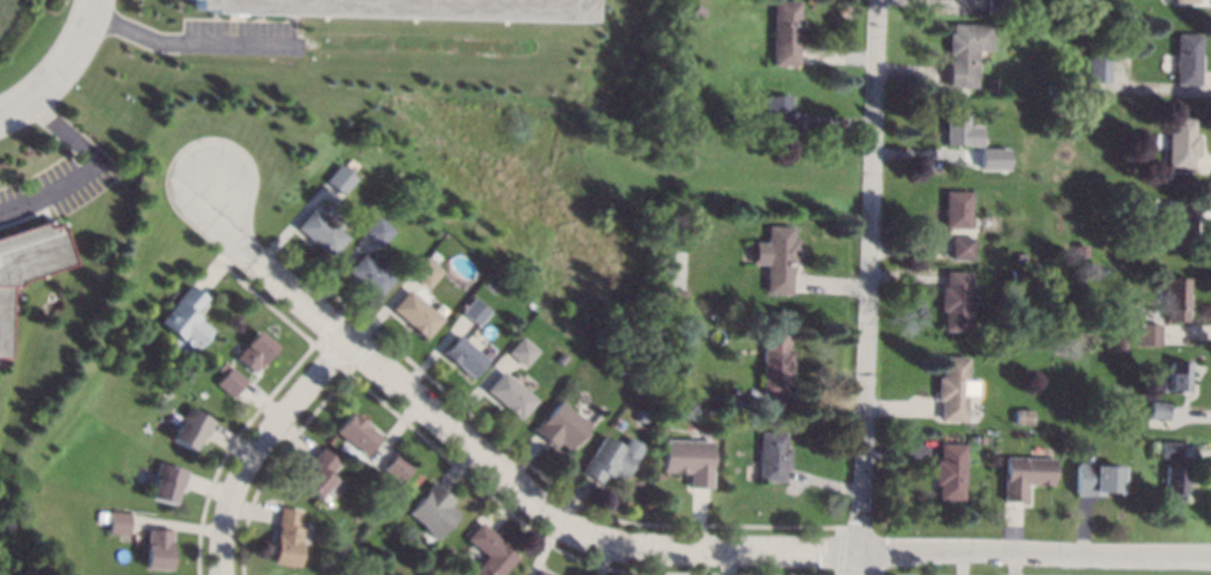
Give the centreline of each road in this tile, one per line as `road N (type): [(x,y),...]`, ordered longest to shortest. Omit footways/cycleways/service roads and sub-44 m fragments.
road 1 (residential): [(209,190),(229,243),(341,347),(580,537),(659,552),(1210,554)]
road 2 (residential): [(876,0),(857,574)]
road 3 (residential): [(239,574),(231,542),(255,456),(341,347)]
road 4 (residential): [(0,116),(33,98),(75,52),(96,0)]

